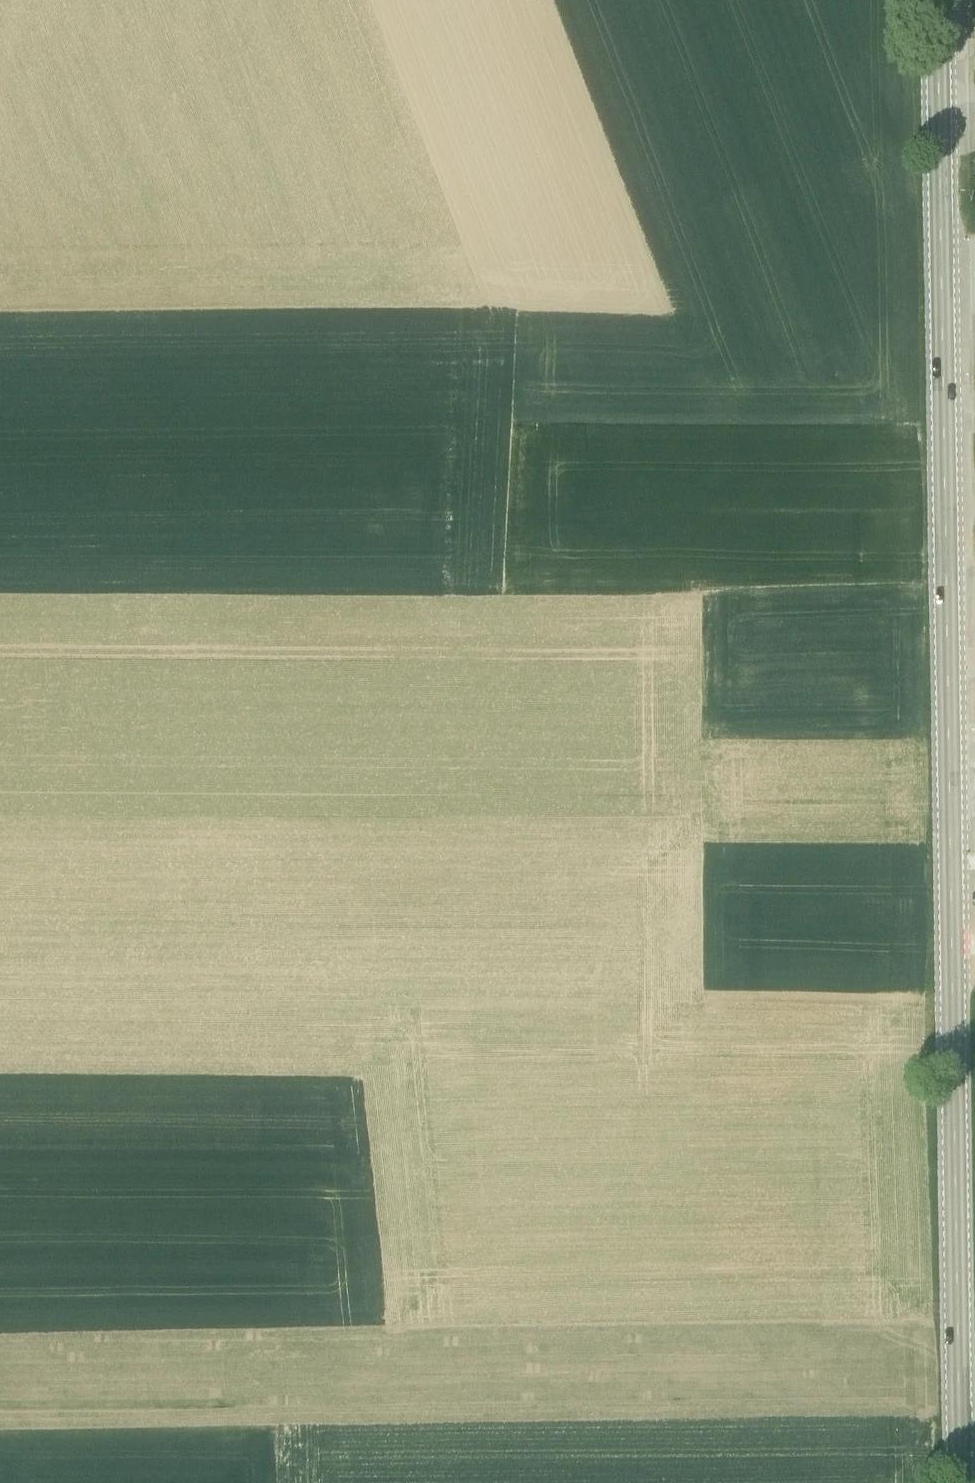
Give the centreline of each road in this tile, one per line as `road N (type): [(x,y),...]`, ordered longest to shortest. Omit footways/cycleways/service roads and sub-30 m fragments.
road 1 (primary): [(951,951),(936,0)]
road 2 (primary): [(959,1482),(951,951)]

